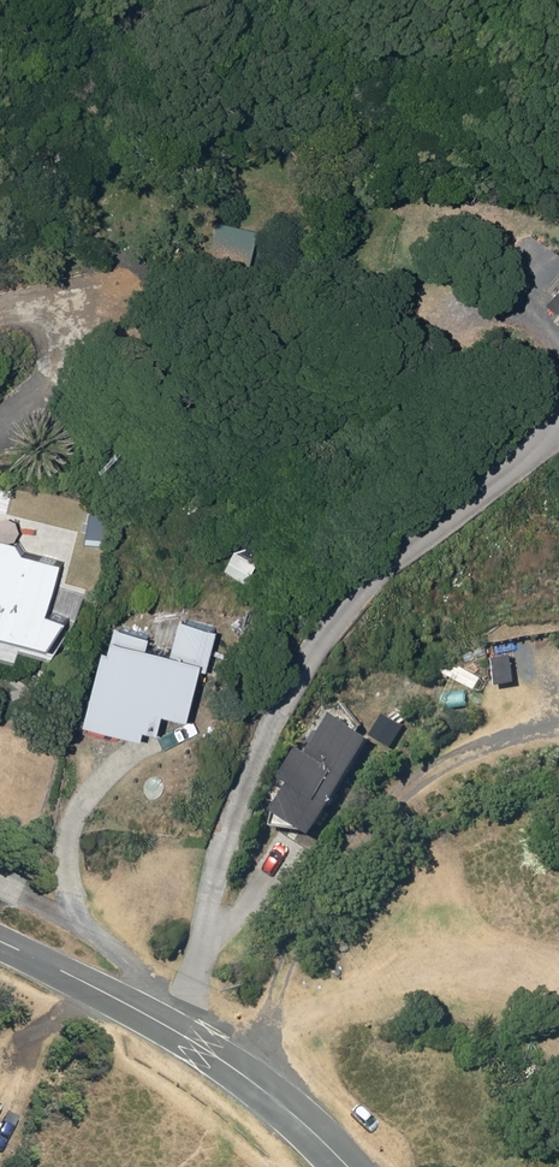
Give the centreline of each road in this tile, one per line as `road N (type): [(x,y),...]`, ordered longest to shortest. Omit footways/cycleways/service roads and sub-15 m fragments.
road 1 (unclassified): [(0,943),(198,1046),(261,1089),(345,1166)]

